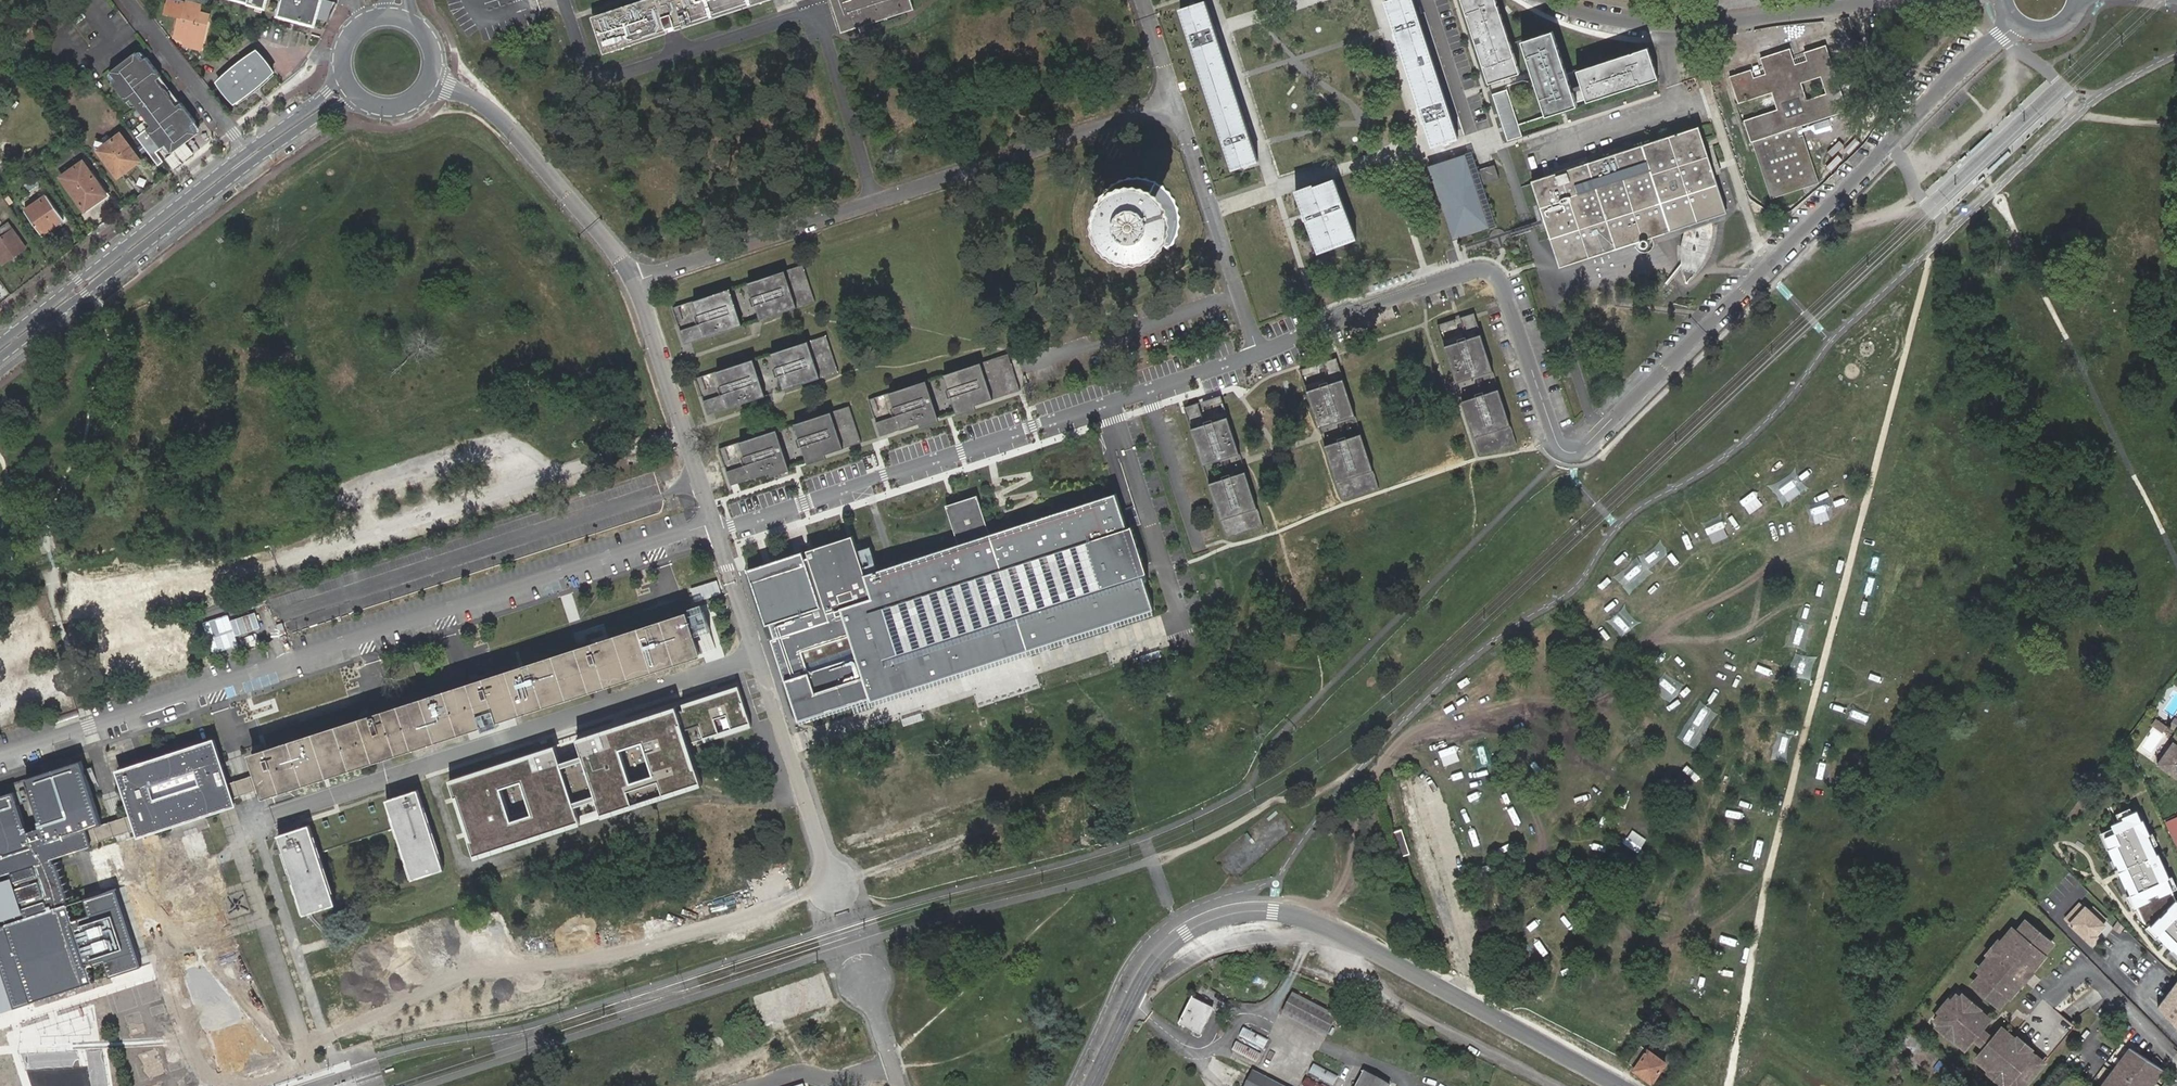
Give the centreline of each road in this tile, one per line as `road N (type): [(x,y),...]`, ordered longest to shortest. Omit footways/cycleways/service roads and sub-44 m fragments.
road 1 (unclassified): [(1258,352),(1467,272),(1488,273),(1503,287),(1558,443),(1579,451),(1958,70),(2017,23)]
road 2 (unclassified): [(634,282),(1174,102)]
road 3 (unclassified): [(719,531),(1258,352)]
road 4 (unclassified): [(702,480),(279,617),(291,661)]
road 5 (tertiary): [(1092,1085),(1149,968),(1184,933),(1224,915),(1296,916),(1463,998)]
road 6 (secondary): [(0,359),(317,117),(376,105)]
road 7 (residential): [(291,661),(716,522)]
road 8 (tertiary): [(1556,0),(1687,22),(1878,0)]
road 9 (secondary): [(247,152),(0,344)]
road 10 (residential): [(0,755),(291,661)]
road 11 (unclassified): [(634,282),(494,114),(430,80)]
road 12 (unclassified): [(1174,102),(1258,352)]
road 13 (unclassified): [(1400,780),(1463,998)]
road 14 (unclassified): [(702,480),(634,282)]
road 15 (residential): [(127,0),(247,152)]
road 16 (tertiary): [(1463,998),(1623,1085)]
road 17 (secondary): [(344,52),(326,92),(247,152)]

